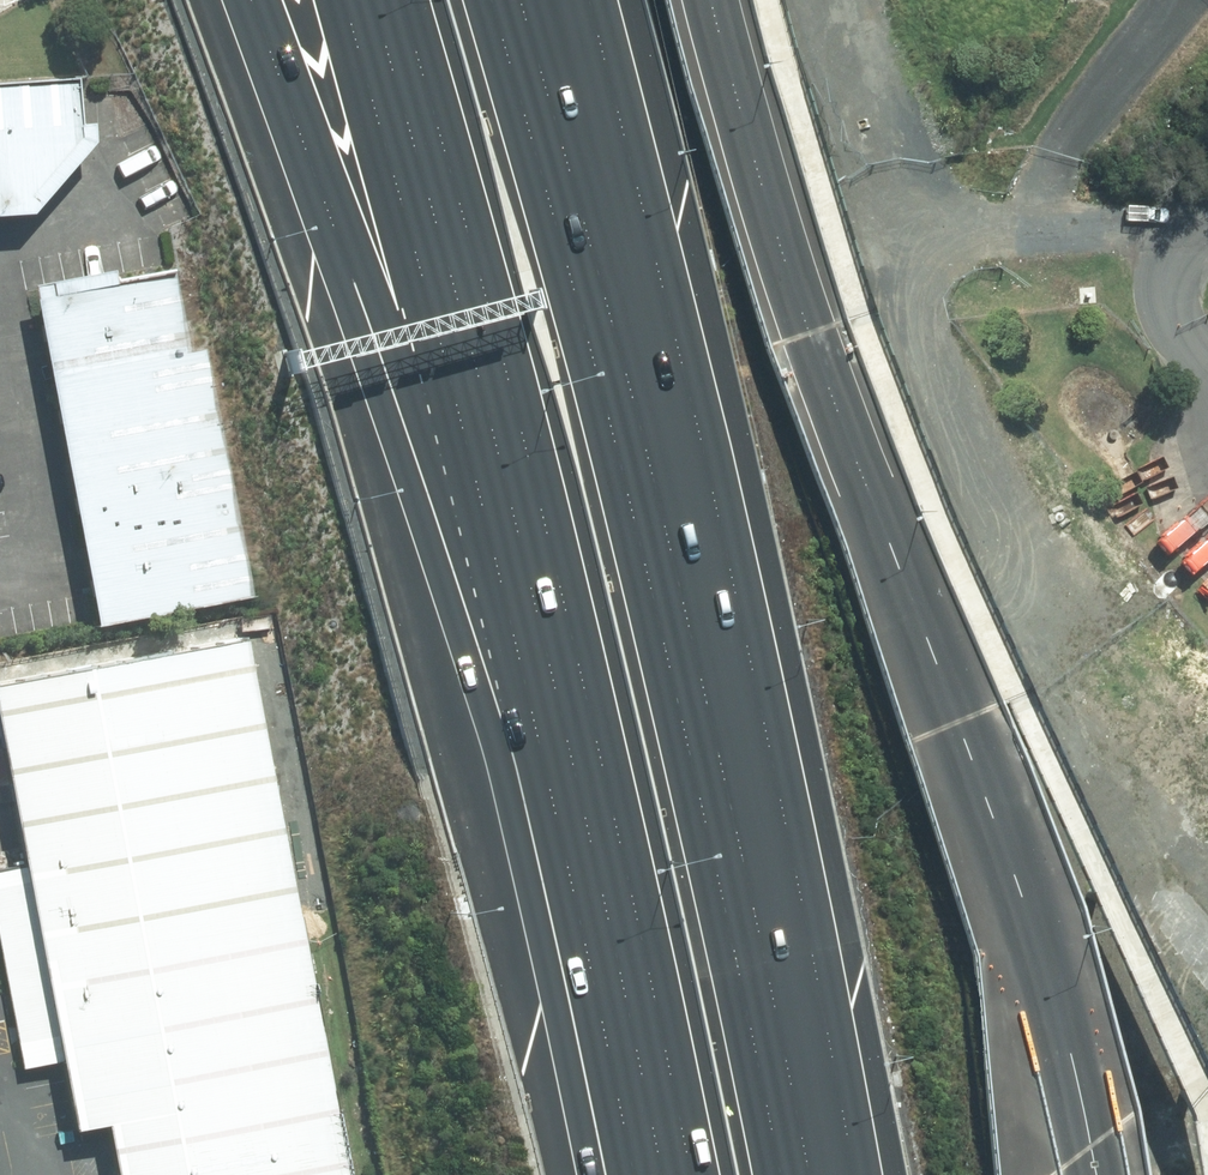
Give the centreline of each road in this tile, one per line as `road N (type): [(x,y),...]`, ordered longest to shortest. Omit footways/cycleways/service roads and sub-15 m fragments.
road 1 (motorway): [(594,905),(261,0)]
road 2 (motorway): [(594,905),(450,155),(404,0)]
road 3 (motorway): [(634,325),(722,674),(821,1174)]
road 4 (motorway): [(528,0),(634,325)]
road 5 (motorway): [(589,0),(634,325)]
road 6 (motorway): [(658,1174),(594,905)]
road 7 (track): [(825,0),(854,164),(890,257)]

